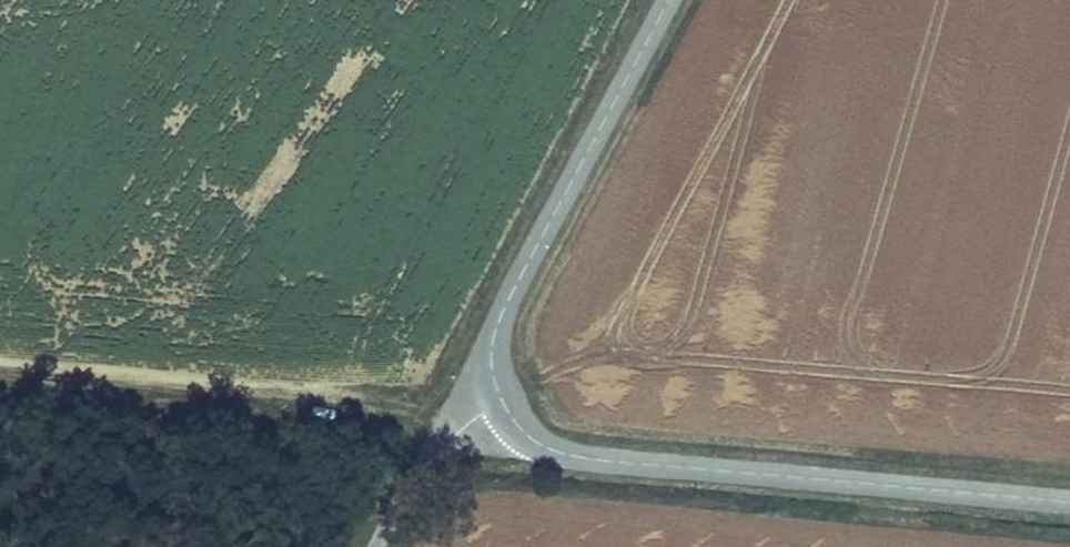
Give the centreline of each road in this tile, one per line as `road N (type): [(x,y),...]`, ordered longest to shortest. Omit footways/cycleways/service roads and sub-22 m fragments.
road 1 (unclassified): [(1069,501),(576,457),(531,440),(500,400)]
road 2 (track): [(462,428),(388,408),(216,407),(0,389)]
road 3 (unclassified): [(500,400),(490,359),(499,318),(667,0)]
road 4 (unclassified): [(376,546),(436,450),(500,400)]

